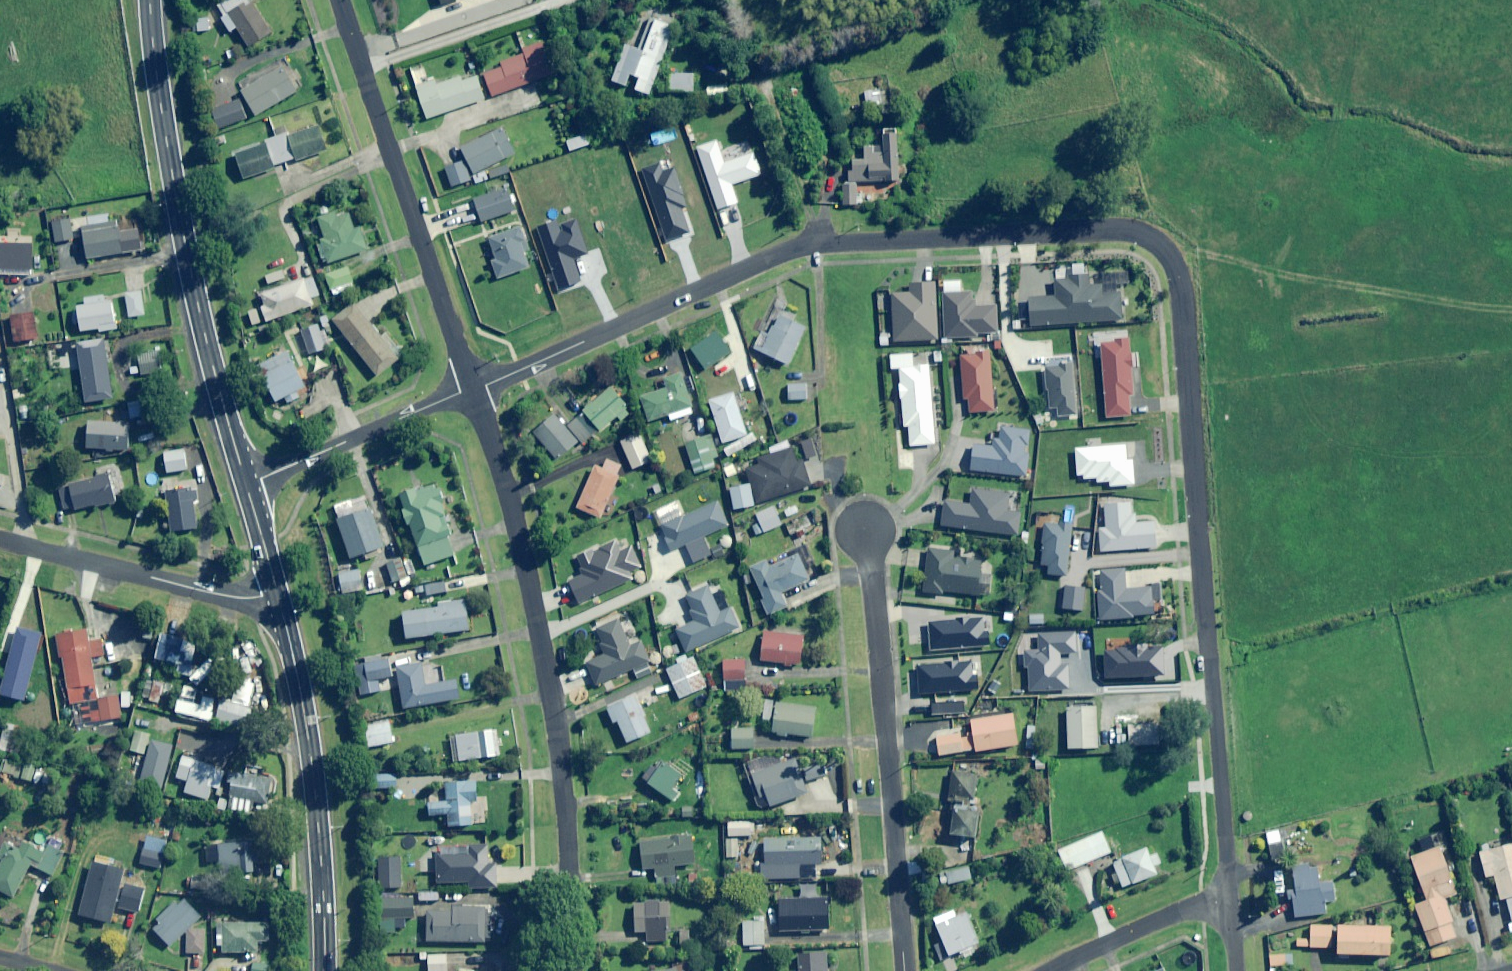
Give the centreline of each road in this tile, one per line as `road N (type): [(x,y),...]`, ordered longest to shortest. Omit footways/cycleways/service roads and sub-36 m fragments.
road 1 (residential): [(473,390),(811,246),(1112,230),(1162,246)]
road 2 (residential): [(1231,903),(1183,295),(1162,246)]
road 3 (residential): [(572,970),(568,823),(542,637),(473,390)]
road 4 (primary): [(248,486),(198,307),(150,0)]
road 5 (residential): [(904,970),(868,532)]
road 6 (residential): [(473,390),(340,0)]
road 7 (primary): [(321,970),(308,755),(279,592)]
road 8 (residential): [(0,542),(220,596),(279,592)]
road 9 (residential): [(248,486),(473,390)]
road 10 (residential): [(1055,970),(1201,906),(1231,903)]

